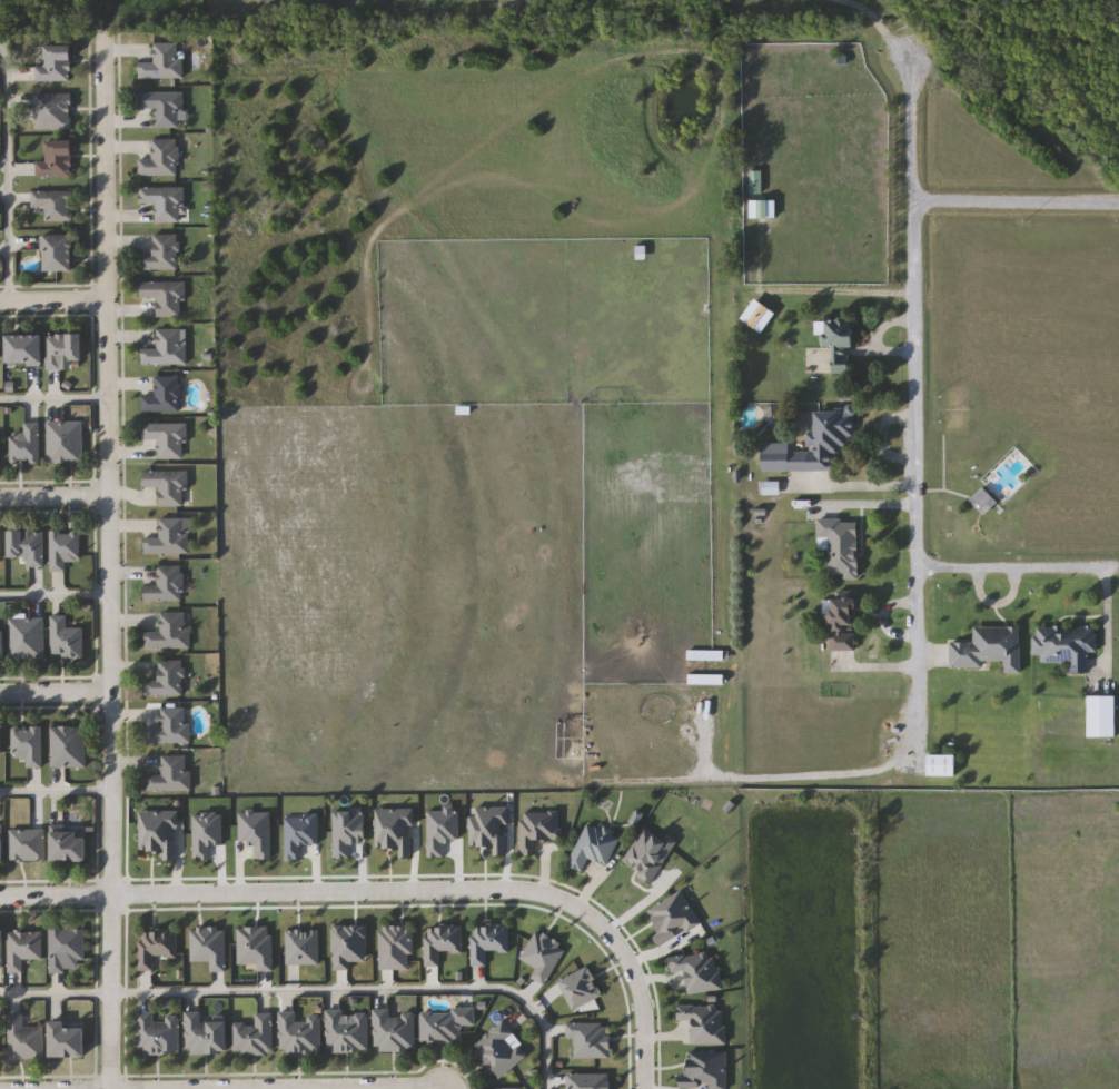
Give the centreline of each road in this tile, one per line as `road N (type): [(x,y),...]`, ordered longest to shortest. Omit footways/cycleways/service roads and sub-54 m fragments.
road 1 (residential): [(106,40),(111,1088)]
road 2 (residential): [(902,53),(911,76),(919,683),(901,759)]
road 3 (residential): [(112,894),(513,892),(598,922),(638,989),(641,1088)]
road 4 (residential): [(1118,205),(912,204)]
road 5 (residential): [(918,571),(1118,567)]

